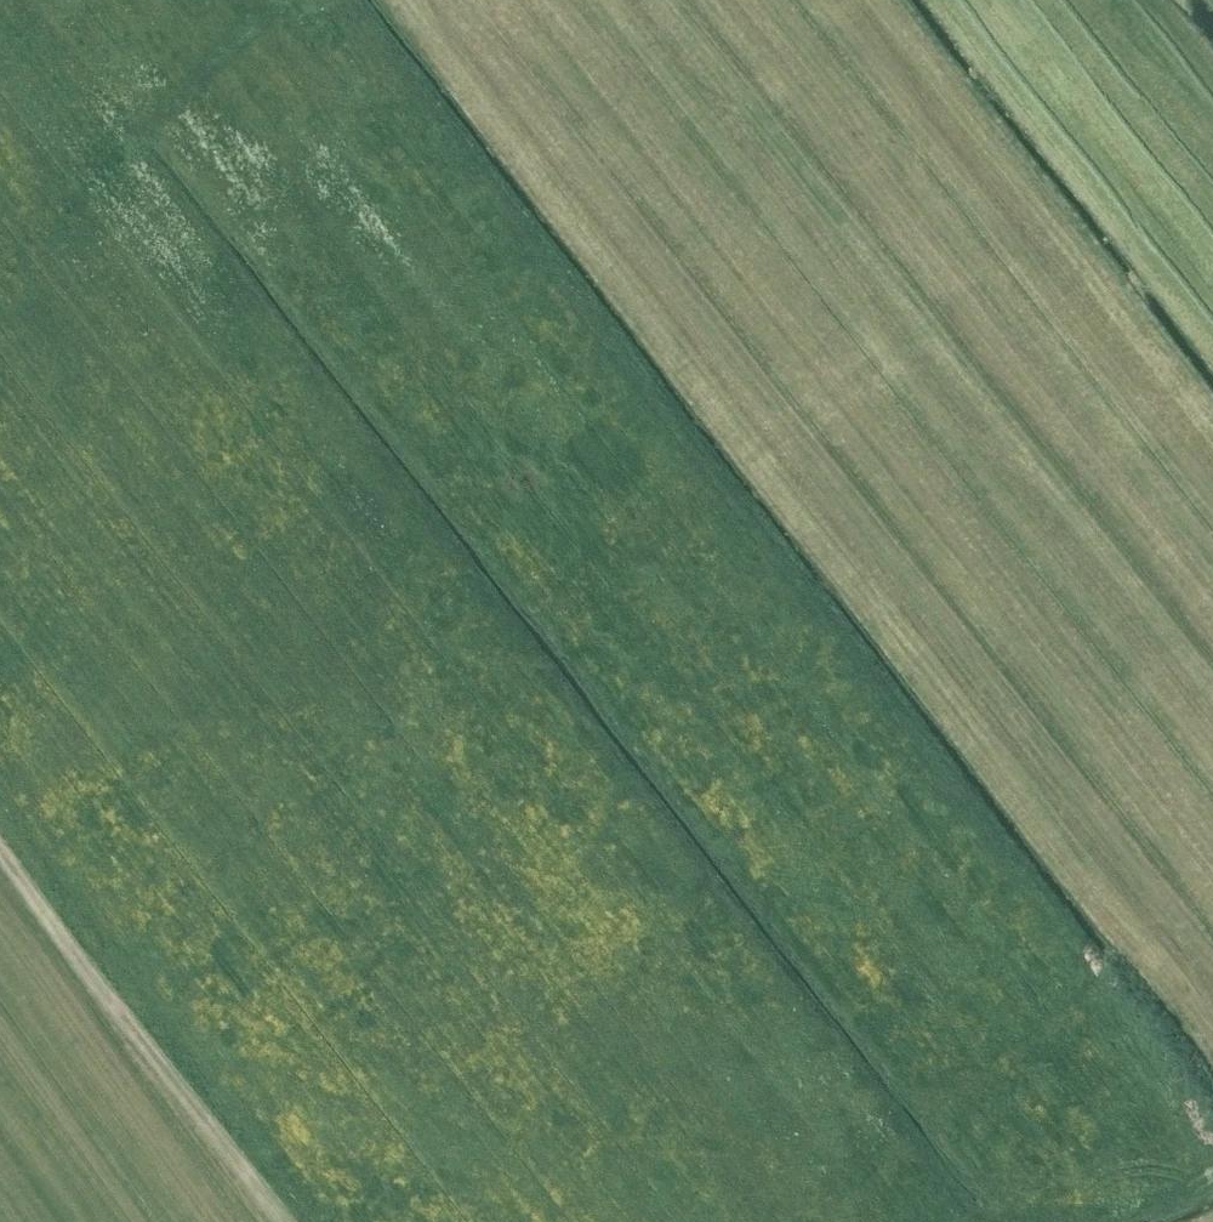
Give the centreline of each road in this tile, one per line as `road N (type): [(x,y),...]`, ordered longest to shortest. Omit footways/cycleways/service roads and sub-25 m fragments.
road 1 (track): [(0,855),(278,1221)]

